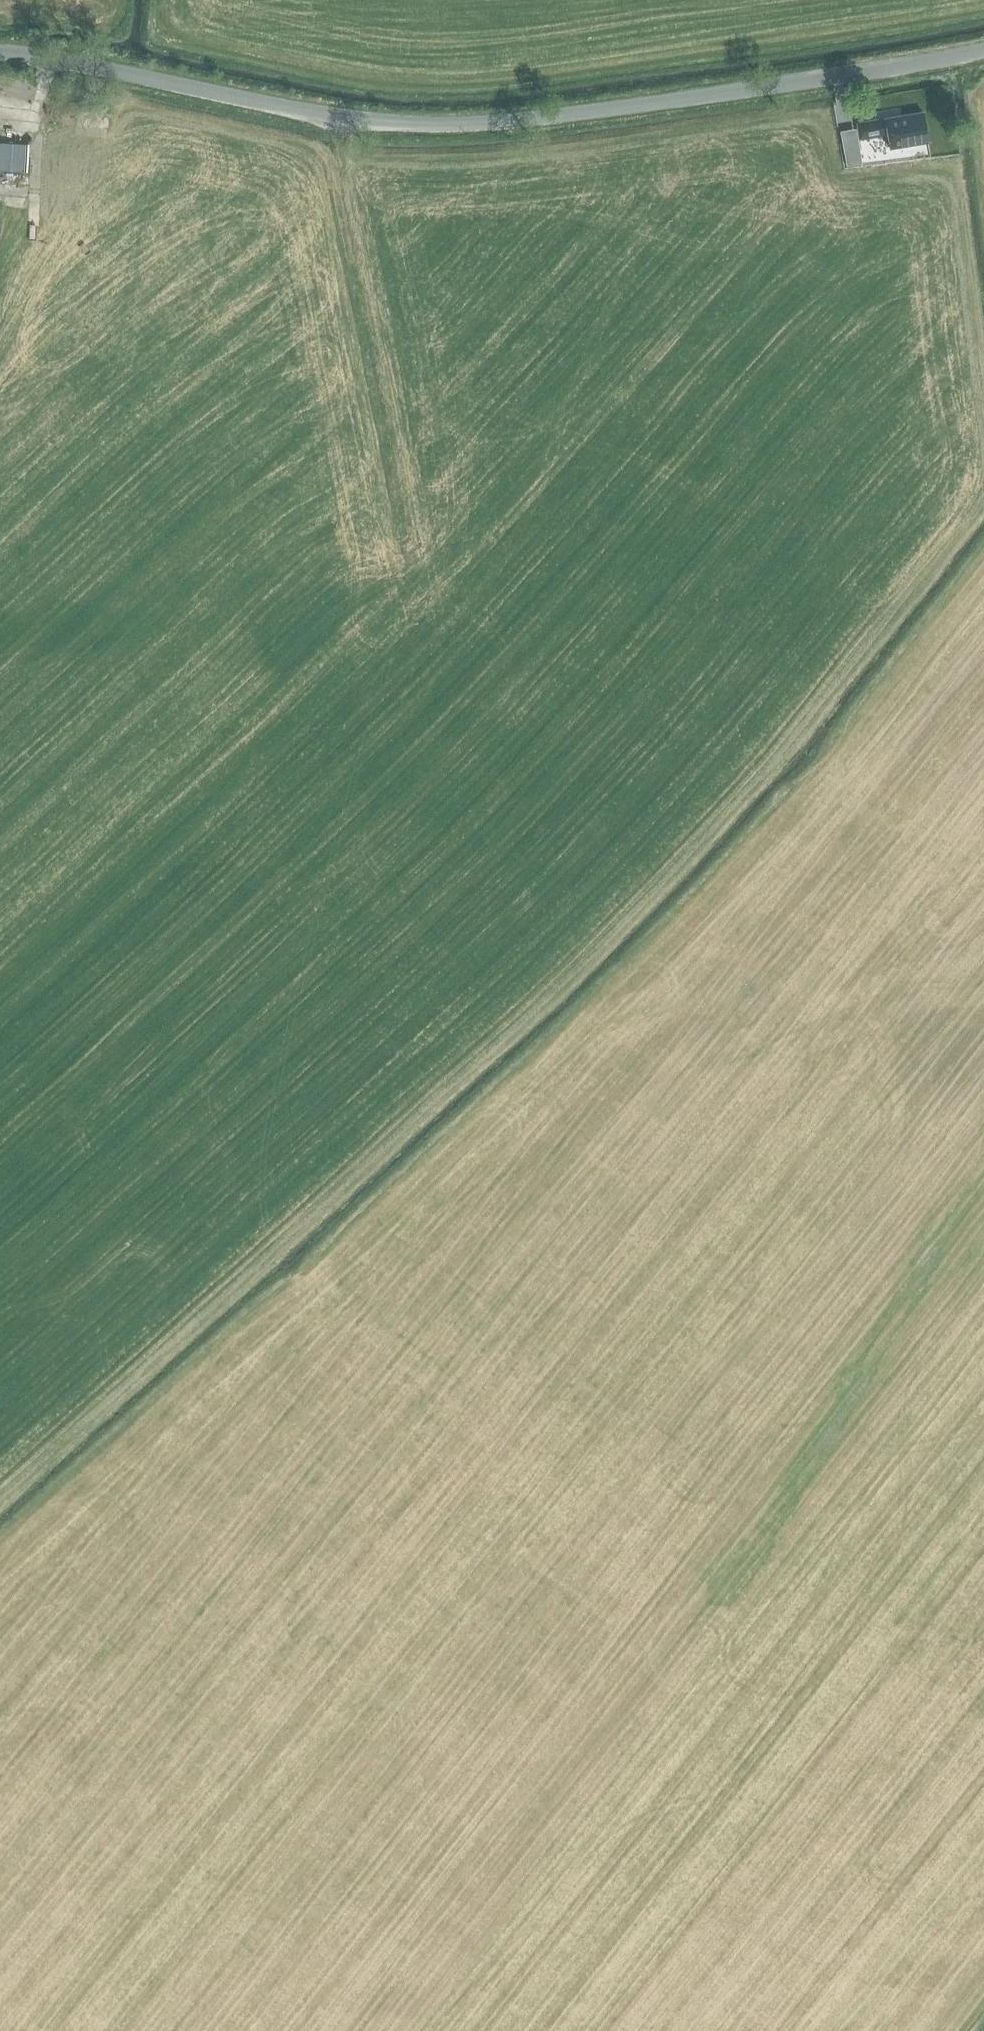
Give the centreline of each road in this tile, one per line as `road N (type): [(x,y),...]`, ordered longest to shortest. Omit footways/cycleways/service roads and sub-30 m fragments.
road 1 (unclassified): [(0,58),(92,68),(426,135),(762,99),(983,60)]

